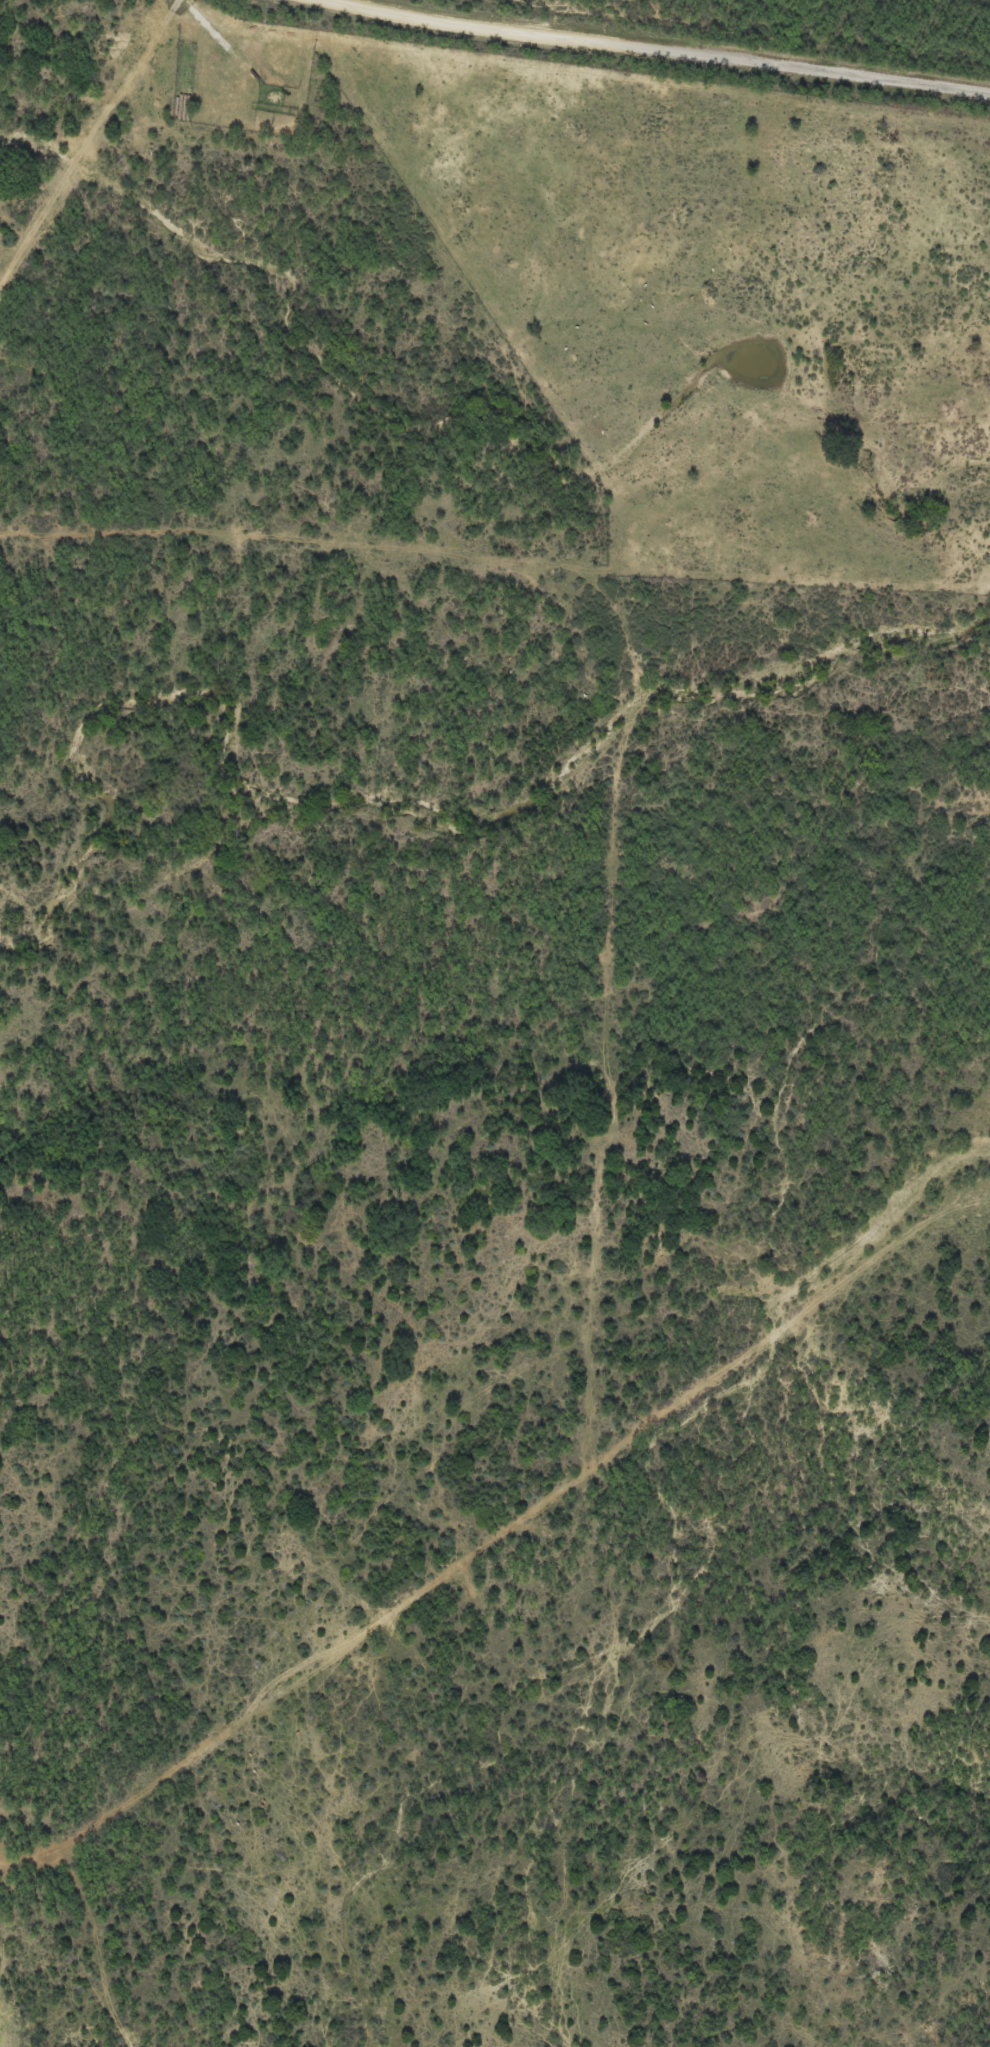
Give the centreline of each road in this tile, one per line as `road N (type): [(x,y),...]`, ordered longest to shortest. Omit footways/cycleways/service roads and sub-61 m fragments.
road 1 (residential): [(325,0),(989,120)]

